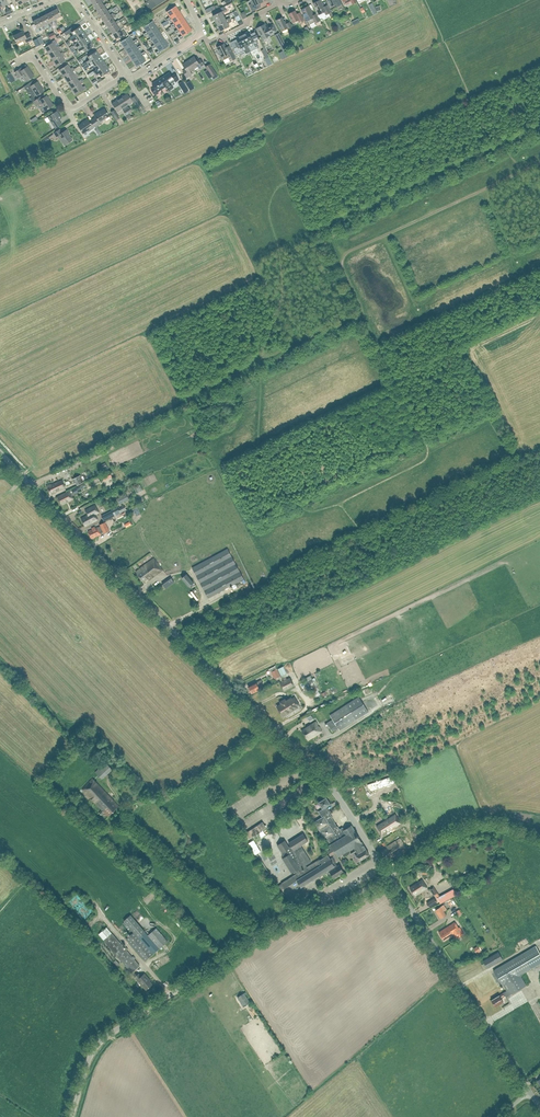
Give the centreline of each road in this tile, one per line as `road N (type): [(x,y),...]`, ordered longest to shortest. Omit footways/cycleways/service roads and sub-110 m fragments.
road 1 (unclassified): [(388,875),(315,767),(0,452)]
road 2 (unclassified): [(71,1116),(89,1058),(106,1036),(287,919),(346,900),(388,875)]
road 3 (unclassified): [(530,1092),(388,875)]
road 4 (unclassified): [(388,875),(475,826),(539,842)]
road 5 (residential): [(125,75),(71,108),(31,55),(12,66)]

